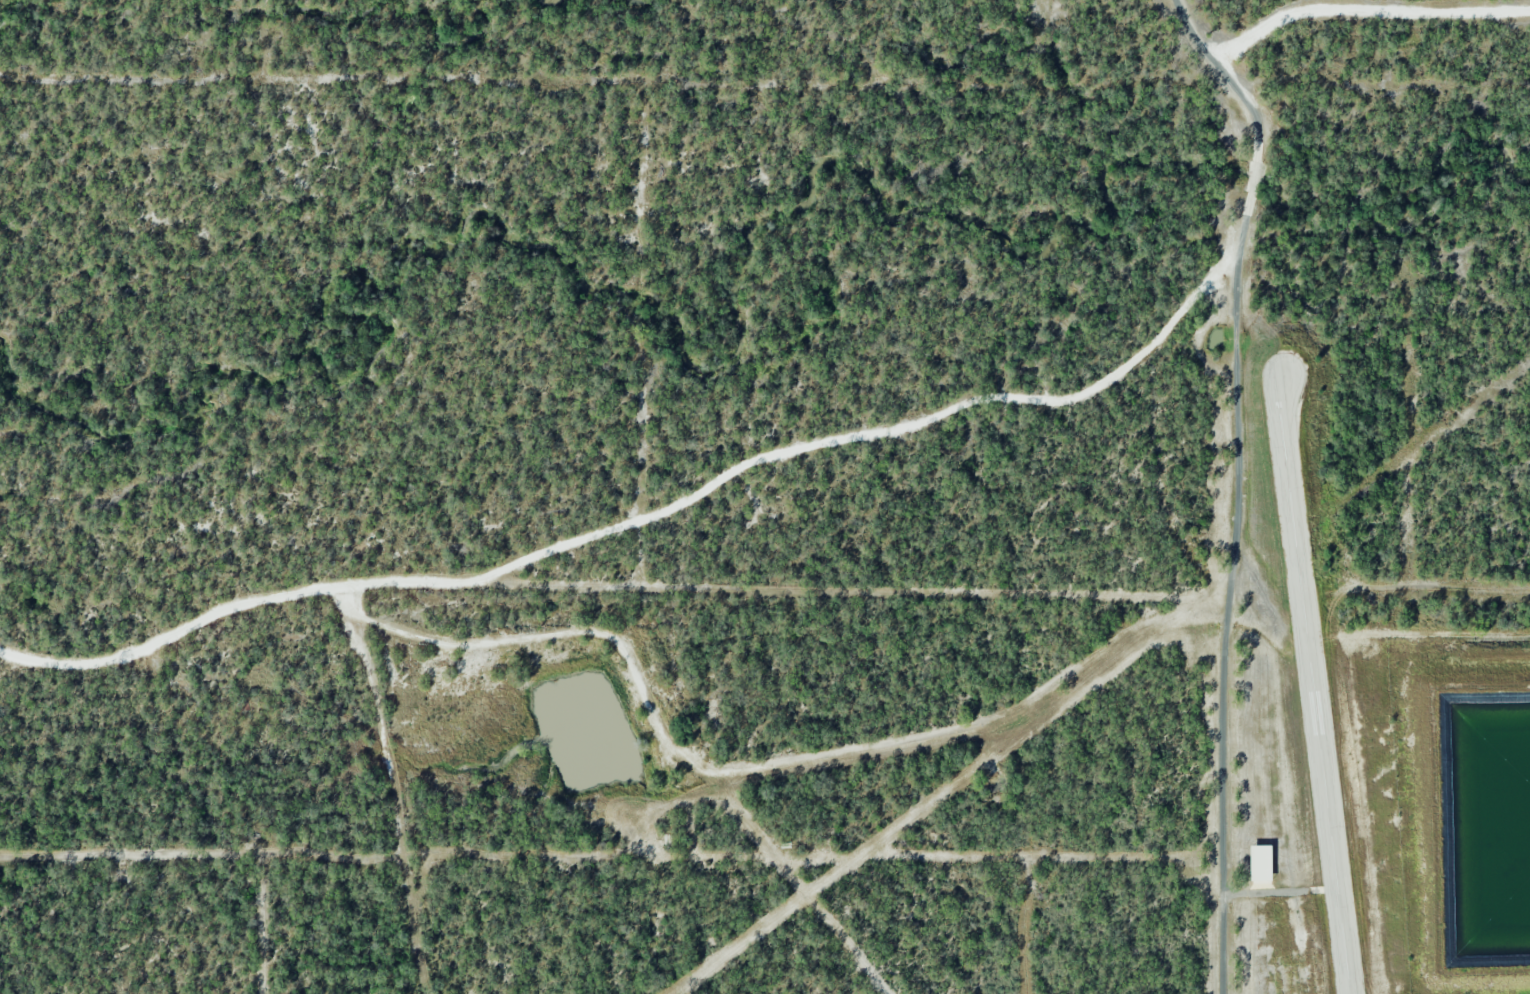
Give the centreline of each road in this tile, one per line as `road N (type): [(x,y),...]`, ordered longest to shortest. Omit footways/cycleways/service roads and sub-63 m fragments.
road 1 (track): [(1238,259),(1123,378),(1067,407),(997,400),(922,425),(757,460),(657,518),(470,586),(326,589),(226,614),(100,670),(0,659)]

